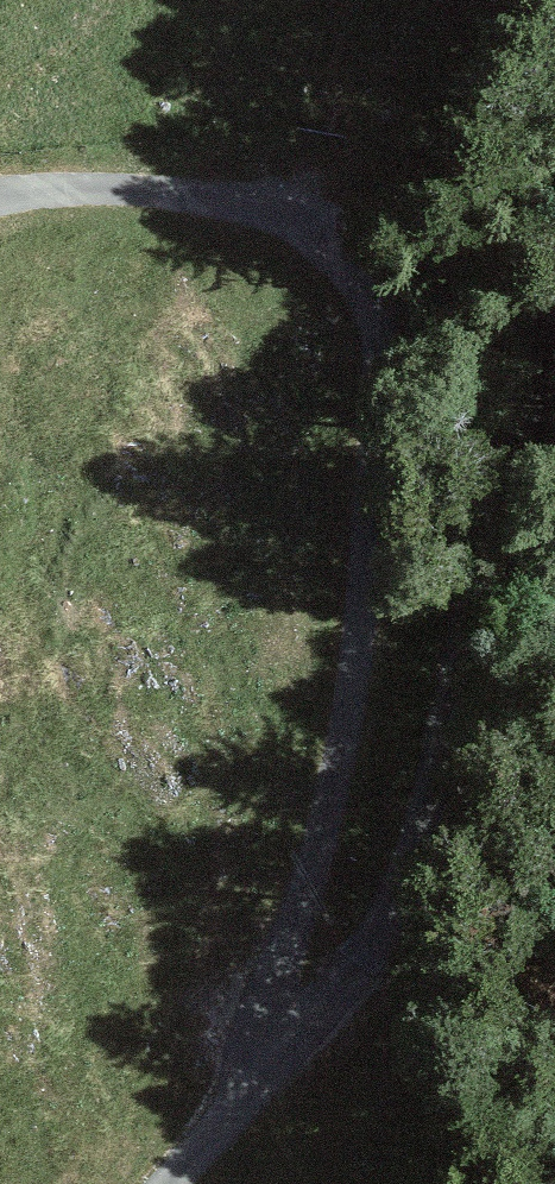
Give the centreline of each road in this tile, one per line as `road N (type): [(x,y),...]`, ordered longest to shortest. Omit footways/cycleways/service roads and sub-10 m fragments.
road 1 (unclassified): [(300,229),(339,255),(361,286),(381,354),(352,708),(315,872),(283,965),(274,1073)]
road 2 (unclassified): [(554,367),(522,440),(423,830),(394,906),(365,958),(274,1073)]
road 3 (unclassified): [(300,229),(218,202),(143,192),(0,198)]
road 4 (track): [(368,0),(350,31),(300,229)]
road 5 (unclassified): [(274,1073),(170,1183)]

